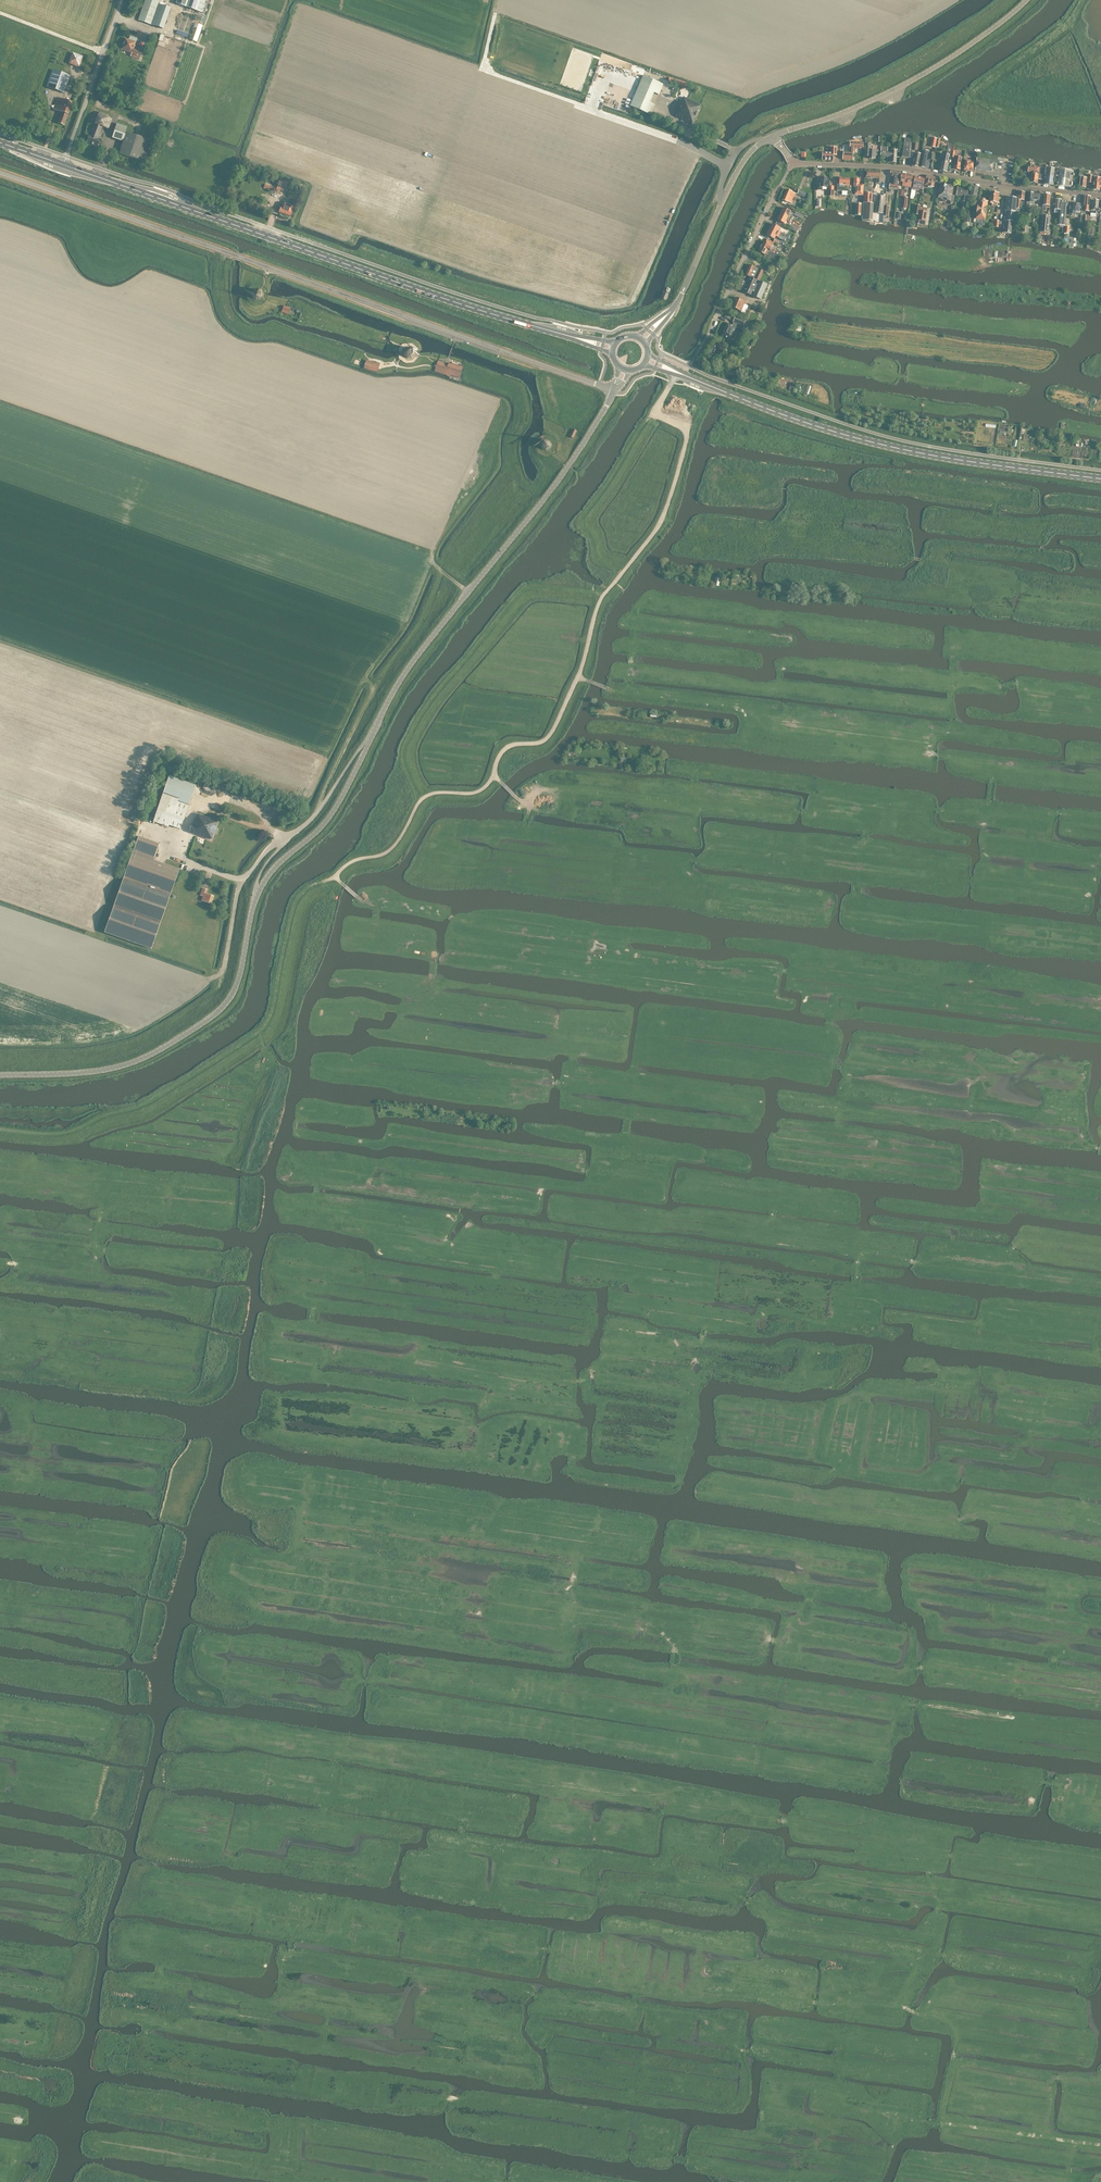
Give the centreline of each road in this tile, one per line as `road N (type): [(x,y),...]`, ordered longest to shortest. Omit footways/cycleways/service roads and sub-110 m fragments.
road 1 (unclassified): [(599,385),(0,172)]
road 2 (tertiary): [(372,733),(328,819),(255,894),(238,979),(218,1011),(134,1061),(0,1075)]
road 3 (primary): [(566,335),(63,164)]
road 4 (track): [(493,775),(523,801),(541,787),(863,821),(855,897)]
road 5 (track): [(602,595),(580,671),(549,735),(507,747),(478,791),(424,796),(390,848),(354,859),(324,880)]
road 6 (primary): [(1100,477),(893,446),(693,378)]
road 7 (tertiary): [(372,733),(403,674),(555,484),(613,391)]
road 8 (tertiary): [(1100,194),(905,167),(793,162)]
road 9 (tertiary): [(774,135),(924,72),(1026,0)]
road 10 (track): [(671,381),(657,411),(682,427),(684,448),(659,523),(615,581)]
road 11 (tertiary): [(658,322),(676,305),(740,166),(774,135)]
road 12 (unclassified): [(793,162),(691,361)]
road 13 (track): [(377,361),(277,329),(243,327),(226,307),(227,252)]
road 14 (unclassified): [(63,164),(121,0)]

